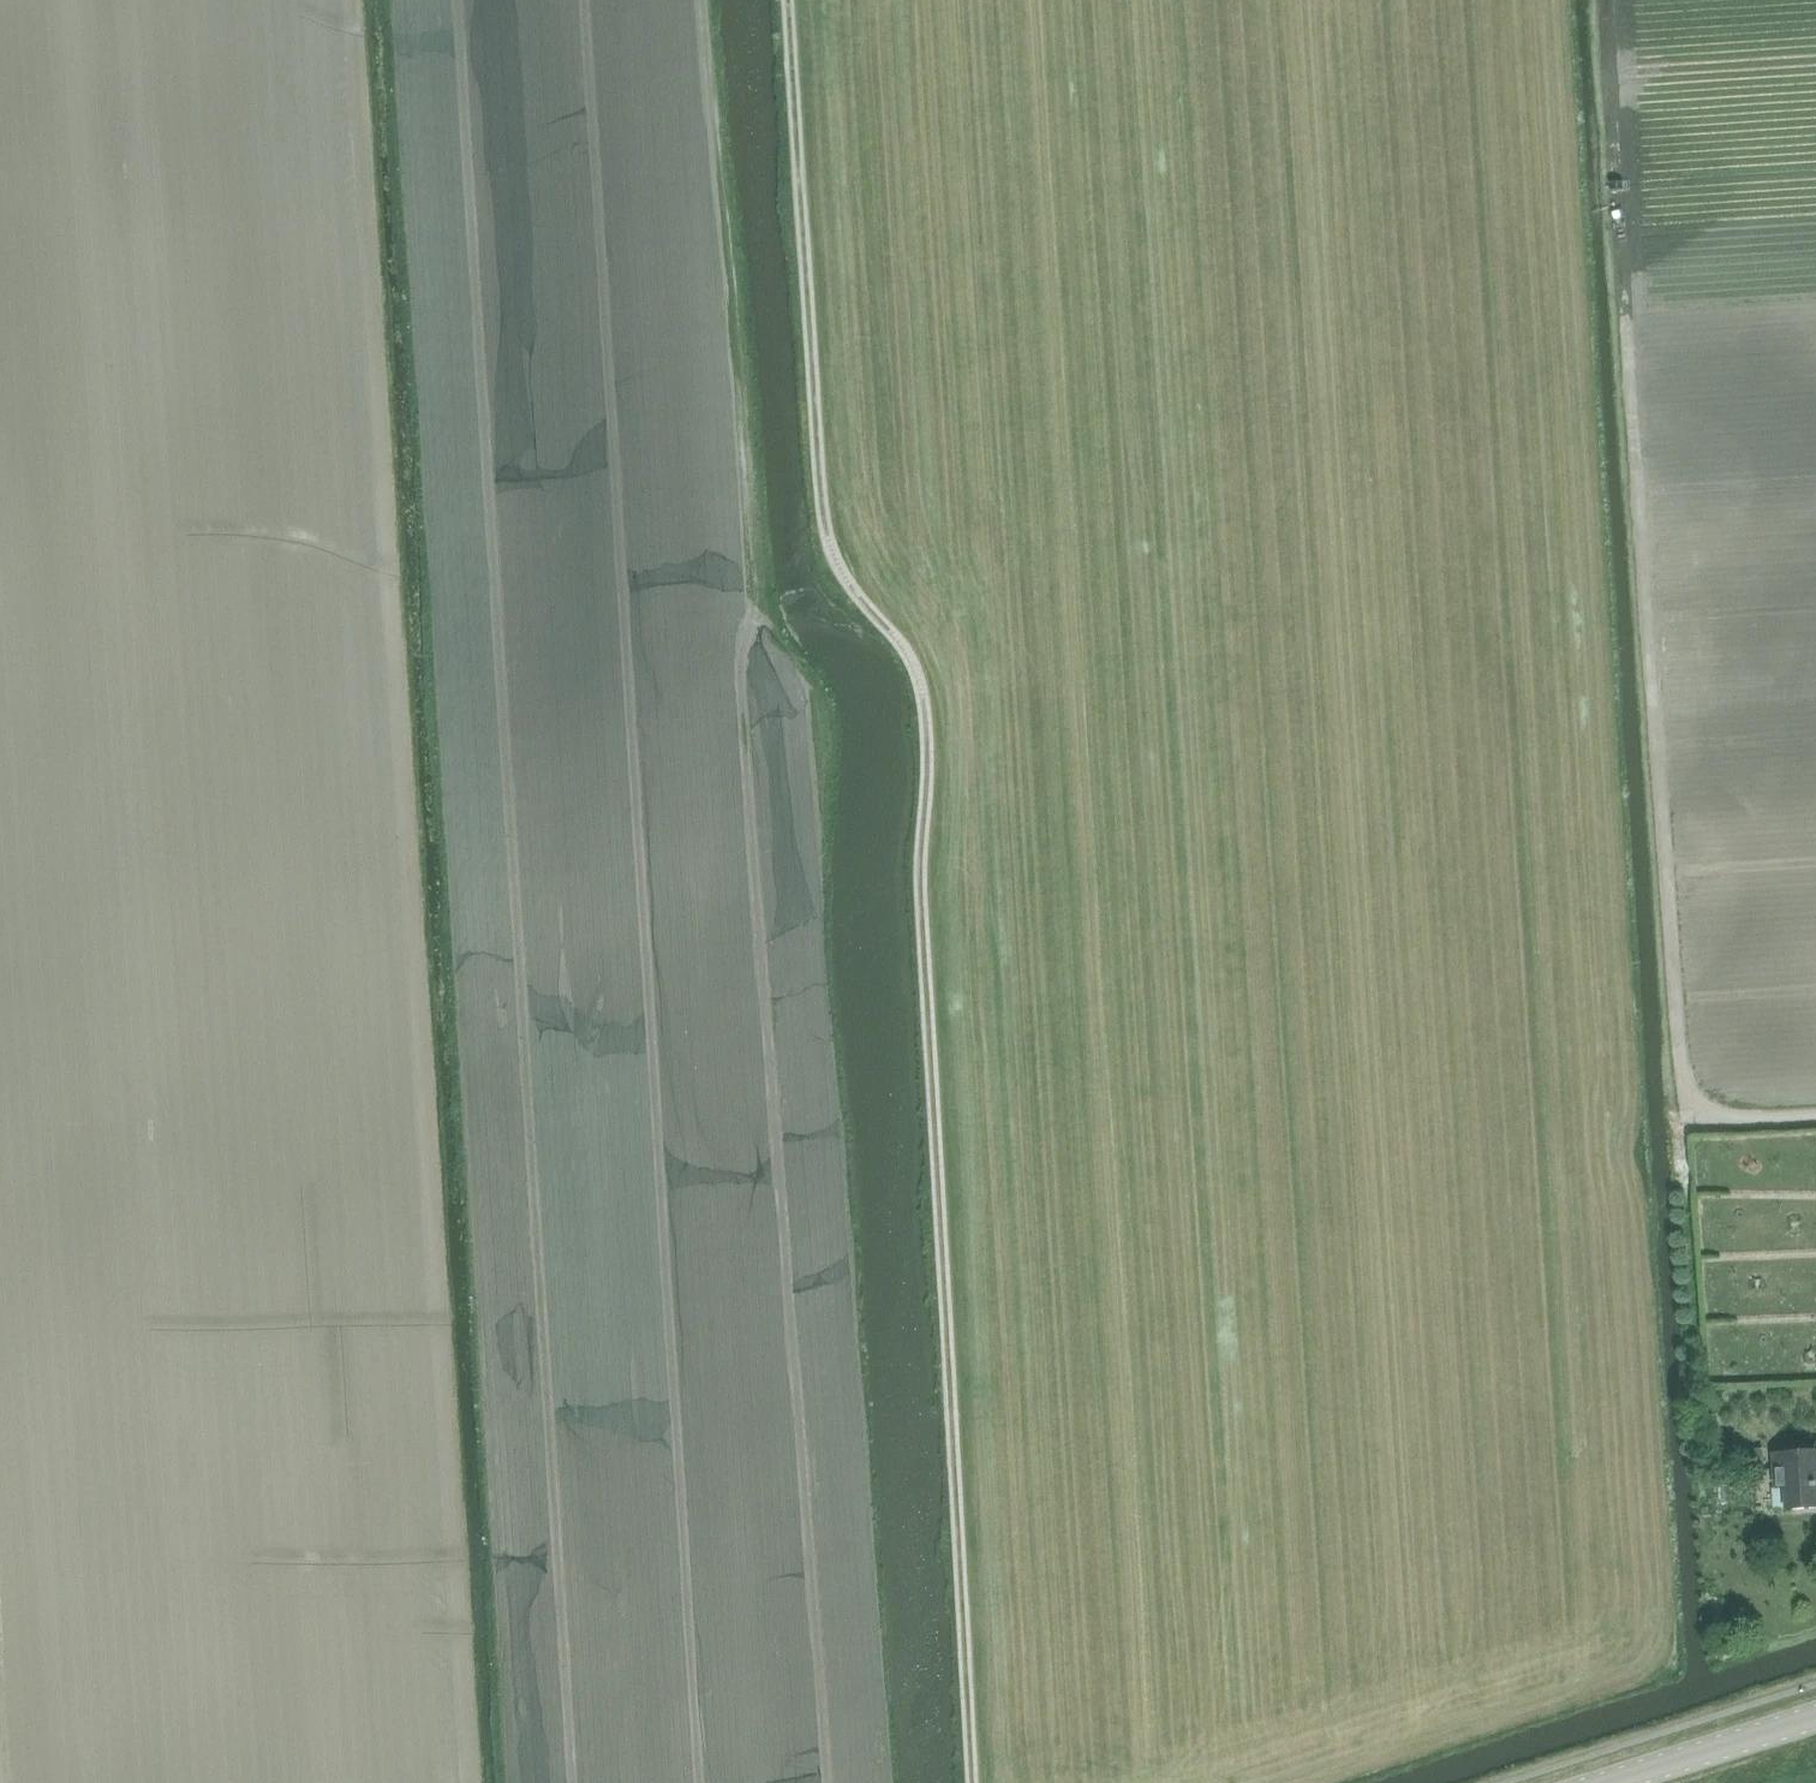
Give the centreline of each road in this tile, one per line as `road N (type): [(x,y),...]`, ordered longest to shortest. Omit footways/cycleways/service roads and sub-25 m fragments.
road 1 (track): [(969,1782),(915,881),(924,799),(919,679),(897,638),(846,589),(821,527),(784,0)]
road 2 (track): [(1815,1112),(1720,1119),(1702,1117),(1687,1103),(1605,0)]
road 3 (tertiary): [(1601,1782),(1815,1716)]

